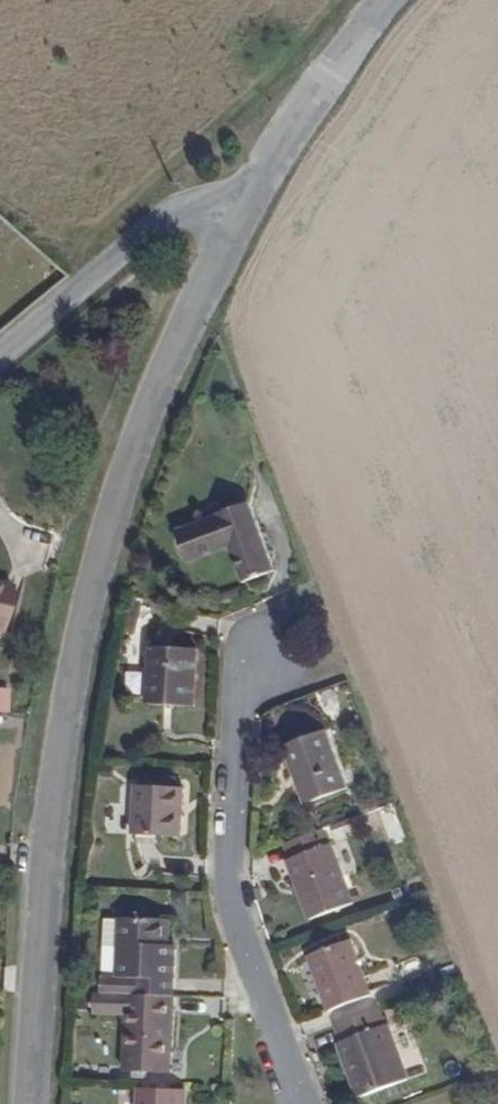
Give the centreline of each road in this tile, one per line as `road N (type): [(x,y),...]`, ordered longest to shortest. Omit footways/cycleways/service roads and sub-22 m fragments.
road 1 (unclassified): [(32,1103),(52,840),(86,599),(144,418),(239,212)]
road 2 (residential): [(278,646),(237,688),(227,885),(303,1103)]
road 3 (residential): [(239,212),(180,204),(0,352)]
road 4 (unclassified): [(239,212),(382,0)]

